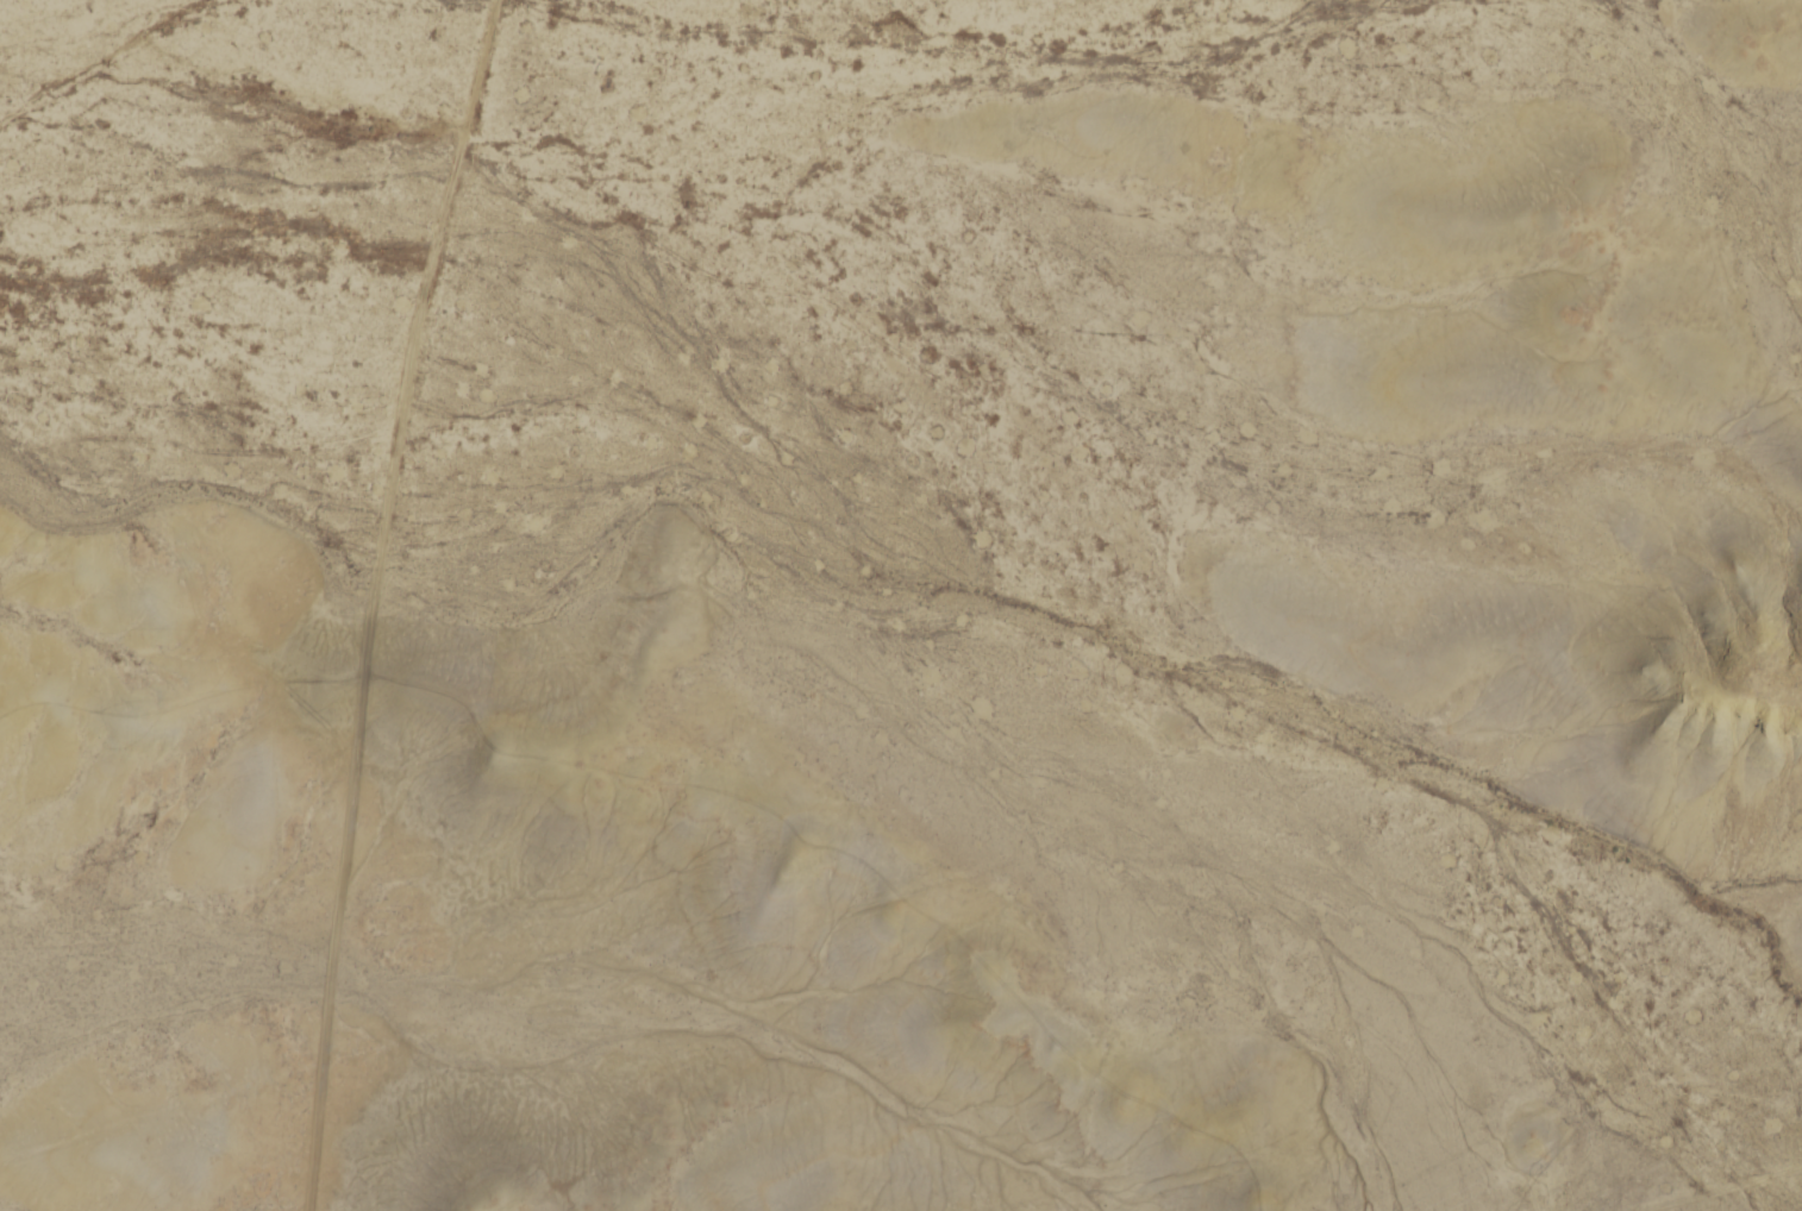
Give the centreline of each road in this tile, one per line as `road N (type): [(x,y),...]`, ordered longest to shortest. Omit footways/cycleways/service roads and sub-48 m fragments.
road 1 (track): [(307,1210),(387,510),(500,0)]

